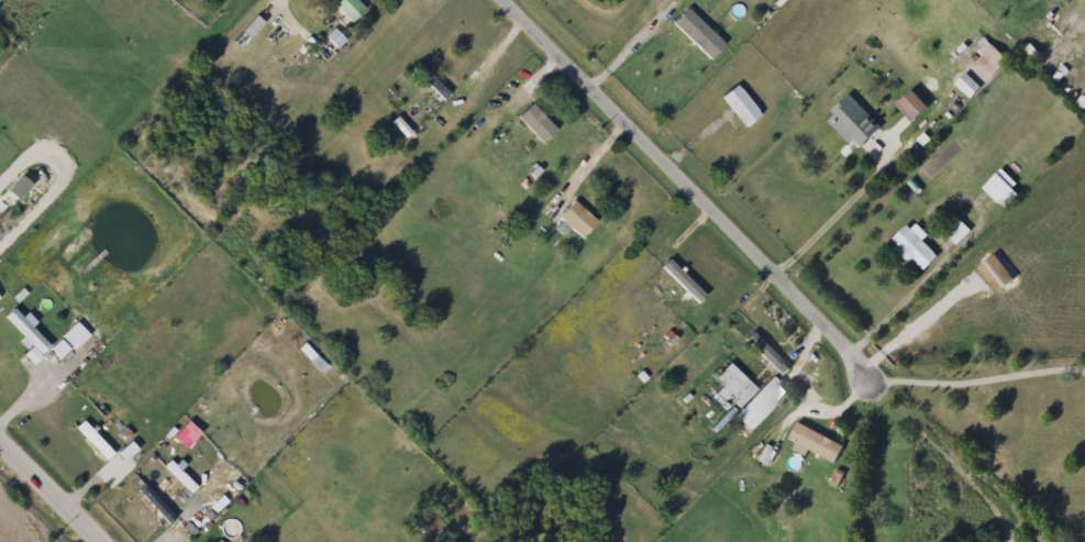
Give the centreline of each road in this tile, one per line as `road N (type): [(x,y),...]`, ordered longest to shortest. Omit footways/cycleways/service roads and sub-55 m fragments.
road 1 (residential): [(508,0),(853,354),(863,378)]
road 2 (secondary): [(0,440),(101,541)]

